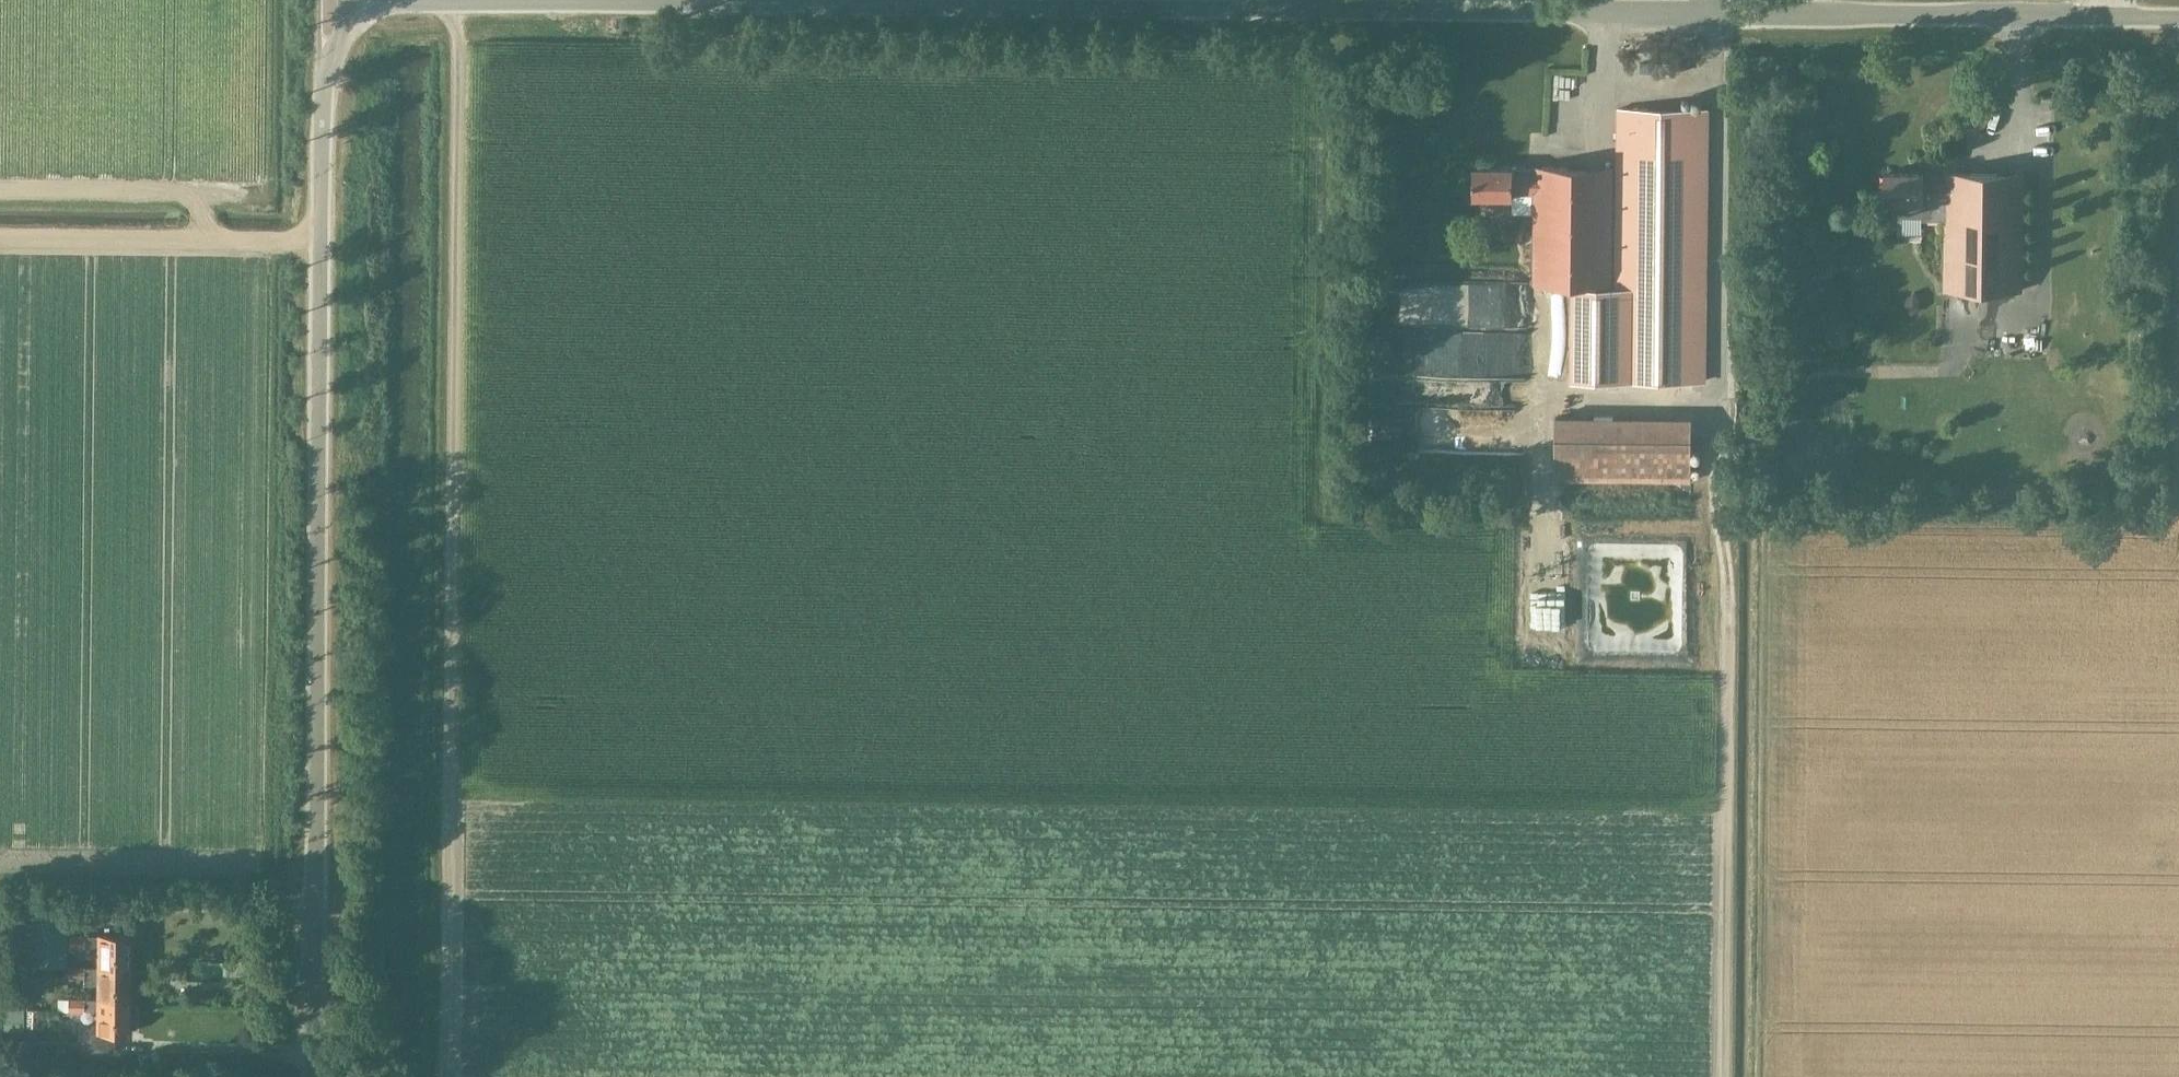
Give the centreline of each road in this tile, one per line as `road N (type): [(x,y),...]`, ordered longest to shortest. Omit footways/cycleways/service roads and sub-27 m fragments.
road 1 (unclassified): [(2178,17),(390,0)]
road 2 (unclassified): [(312,1076),(321,137),(324,71),(350,0)]

